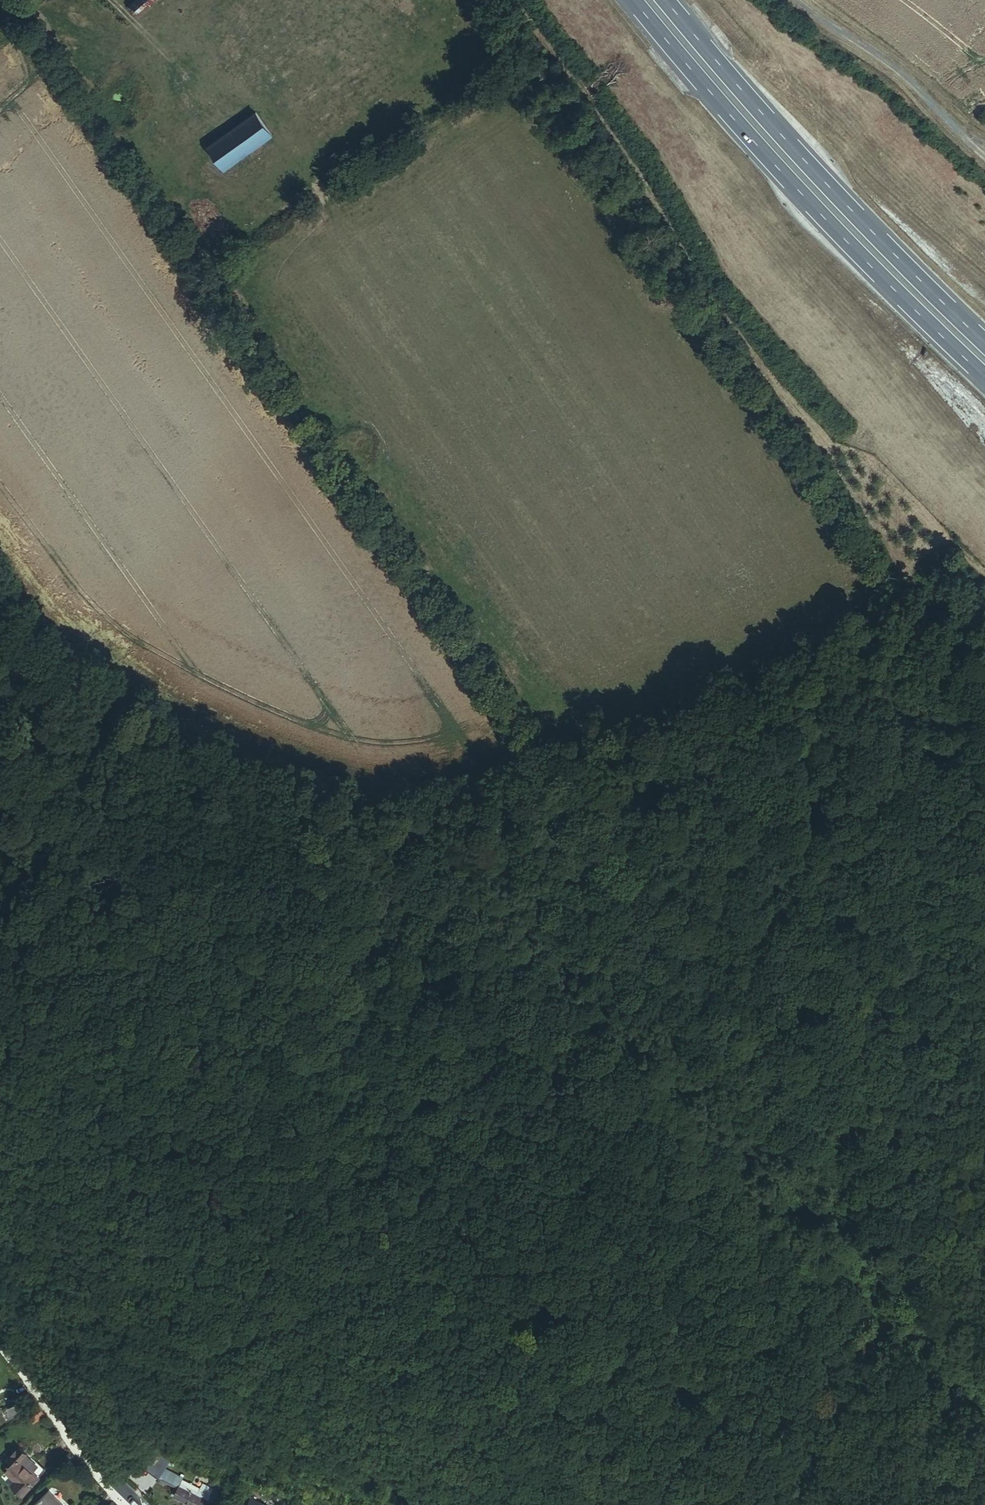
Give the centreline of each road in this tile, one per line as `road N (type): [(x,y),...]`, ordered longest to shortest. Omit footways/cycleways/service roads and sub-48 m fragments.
road 1 (motorway): [(635,0),(821,215),(984,377)]
road 2 (motorway): [(984,341),(789,142),(667,0)]
road 3 (track): [(794,0),(901,76),(984,157)]
road 4 (unclassified): [(0,1346),(46,1388),(135,1504)]

